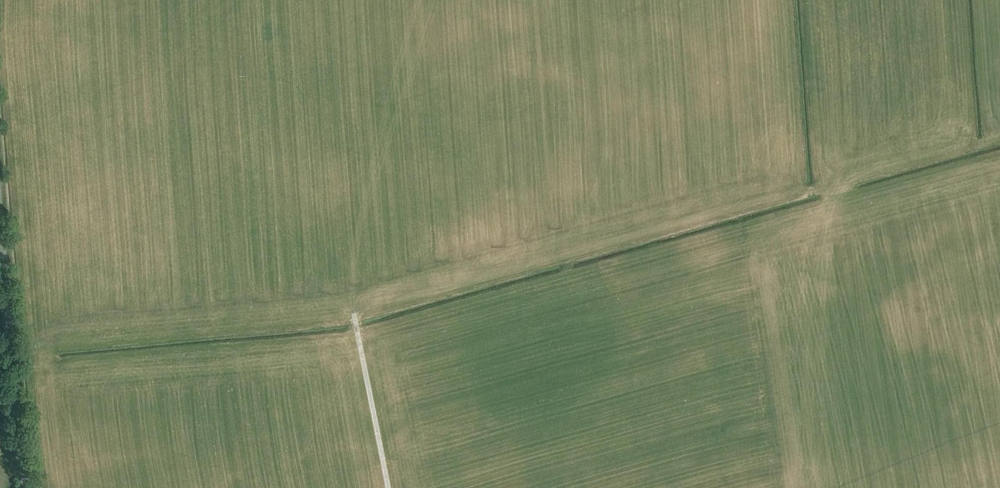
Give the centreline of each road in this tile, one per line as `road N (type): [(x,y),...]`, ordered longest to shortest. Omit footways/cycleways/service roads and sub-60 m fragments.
road 1 (unclassified): [(27,487),(0,236)]

